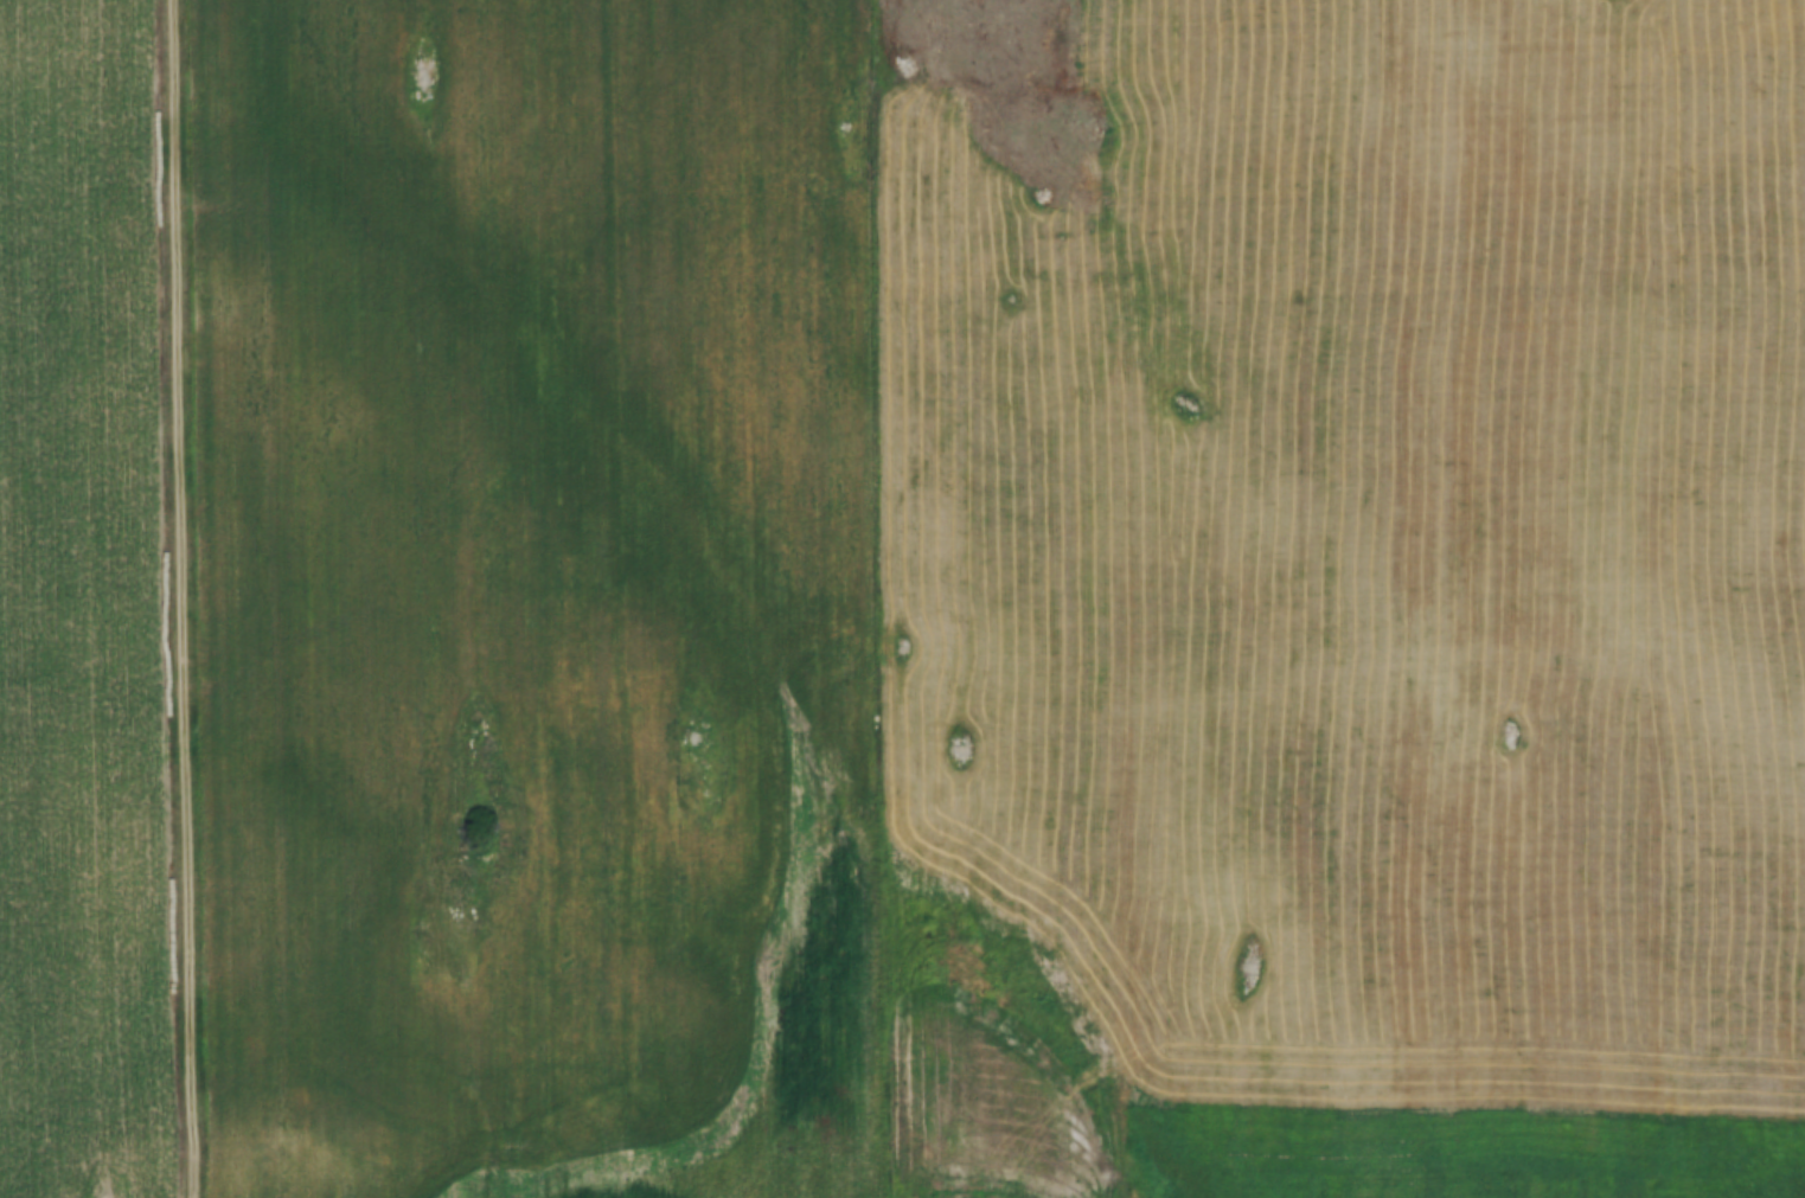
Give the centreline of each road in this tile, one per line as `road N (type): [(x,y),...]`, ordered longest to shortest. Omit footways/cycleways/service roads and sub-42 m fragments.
road 1 (track): [(171,0),(195,1197)]

